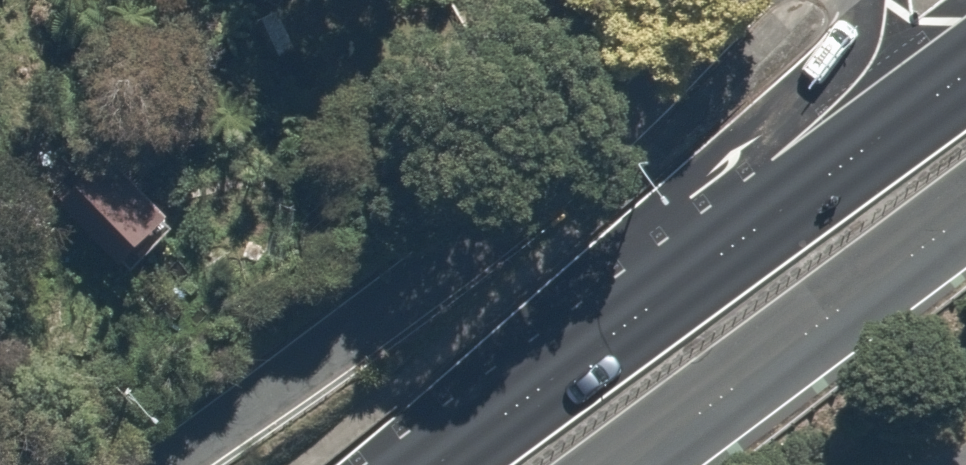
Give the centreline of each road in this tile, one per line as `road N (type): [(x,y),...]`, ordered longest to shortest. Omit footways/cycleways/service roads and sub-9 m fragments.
road 1 (residential): [(173,464),(624,96),(720,0)]
road 2 (trunk): [(965,214),(631,464)]
road 3 (trunk): [(428,464),(742,226)]
road 4 (trunk): [(742,226),(965,52)]
road 5 (trunk): [(742,226),(832,64),(838,0)]

